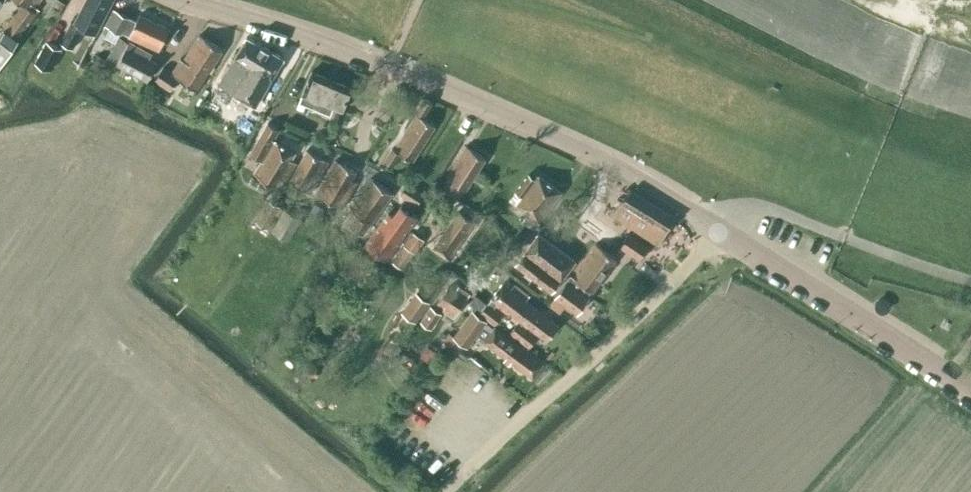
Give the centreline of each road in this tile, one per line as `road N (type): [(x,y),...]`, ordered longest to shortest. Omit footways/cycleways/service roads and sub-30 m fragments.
road 1 (tertiary): [(718,231),(569,143),(388,68),(178,0)]
road 2 (residential): [(452,479),(718,231)]
road 3 (tertiary): [(970,391),(718,231)]

